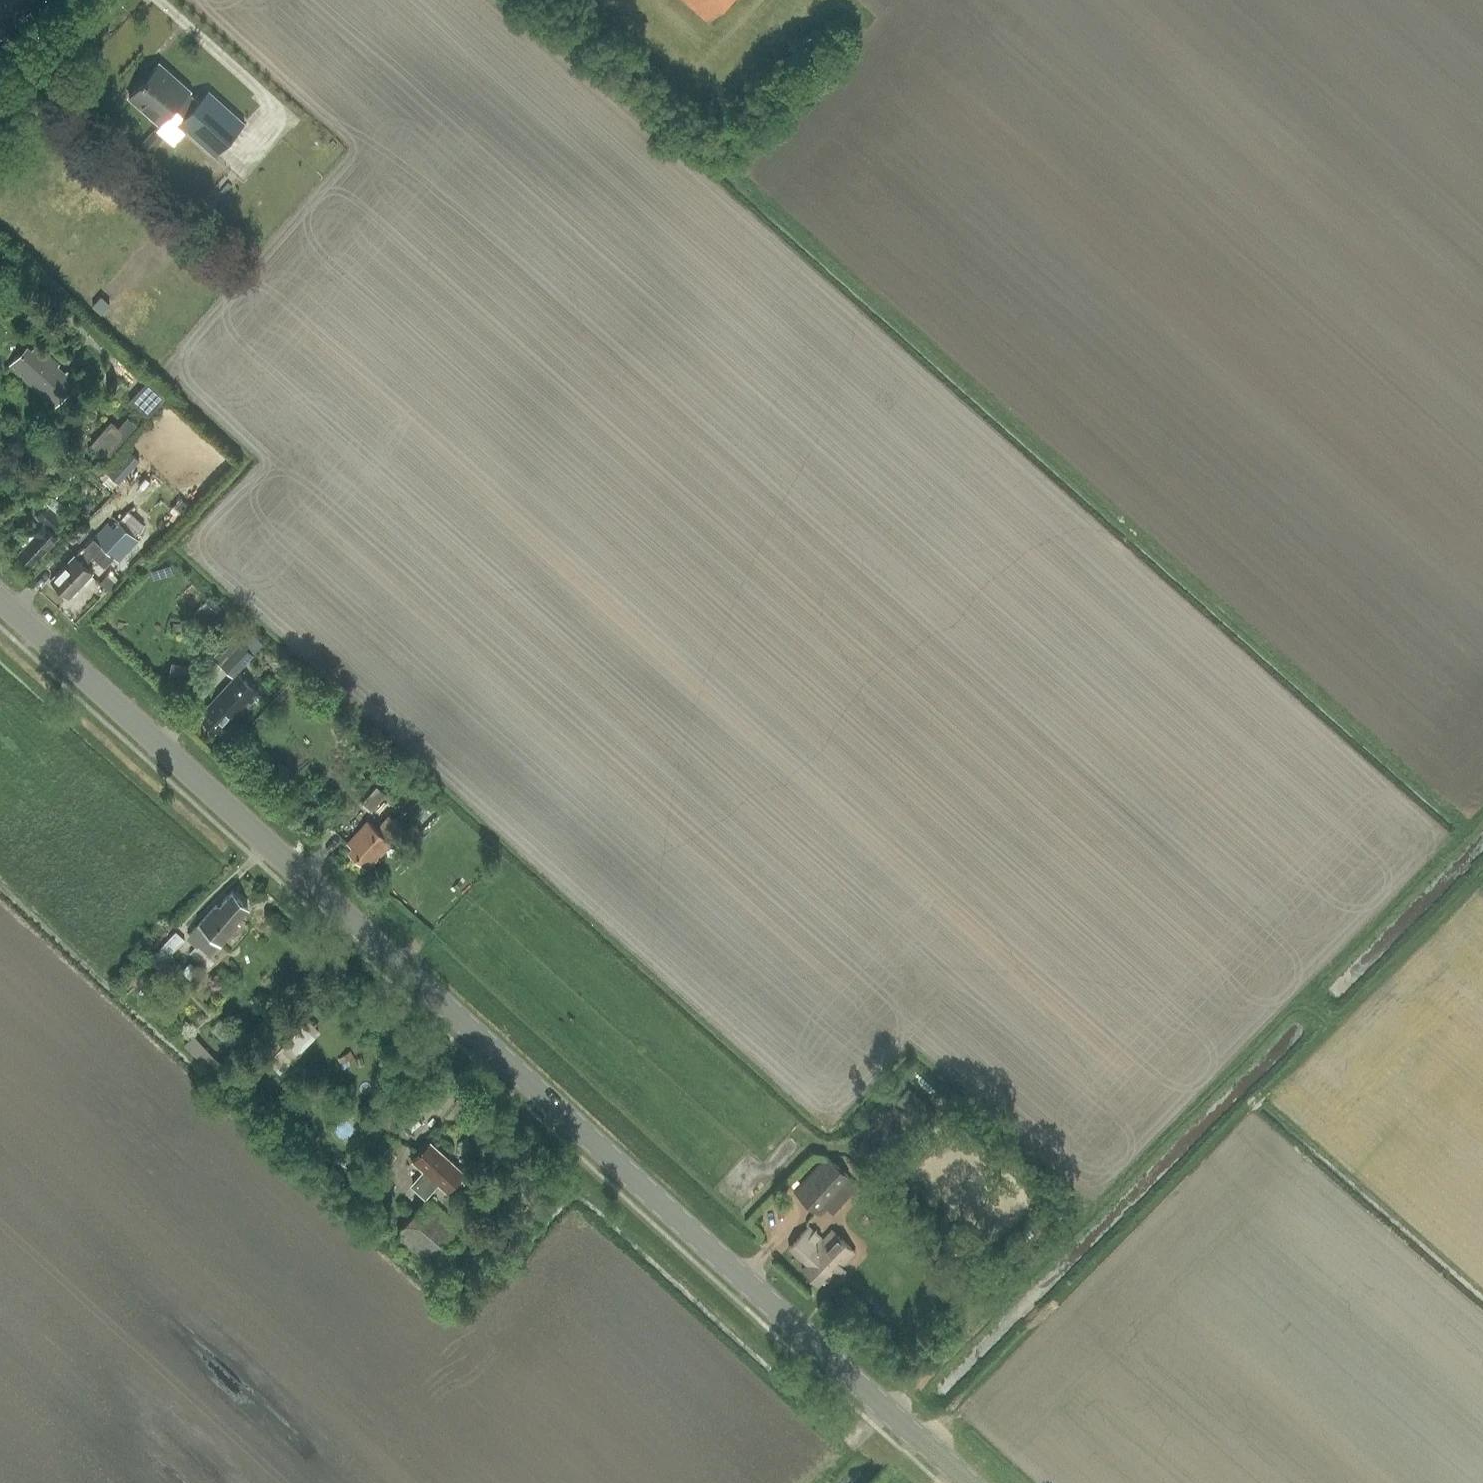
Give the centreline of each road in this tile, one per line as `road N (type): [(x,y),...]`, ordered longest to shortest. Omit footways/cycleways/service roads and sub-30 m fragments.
road 1 (secondary): [(967,1482),(0,599)]
road 2 (unclassified): [(0,111),(115,0)]

